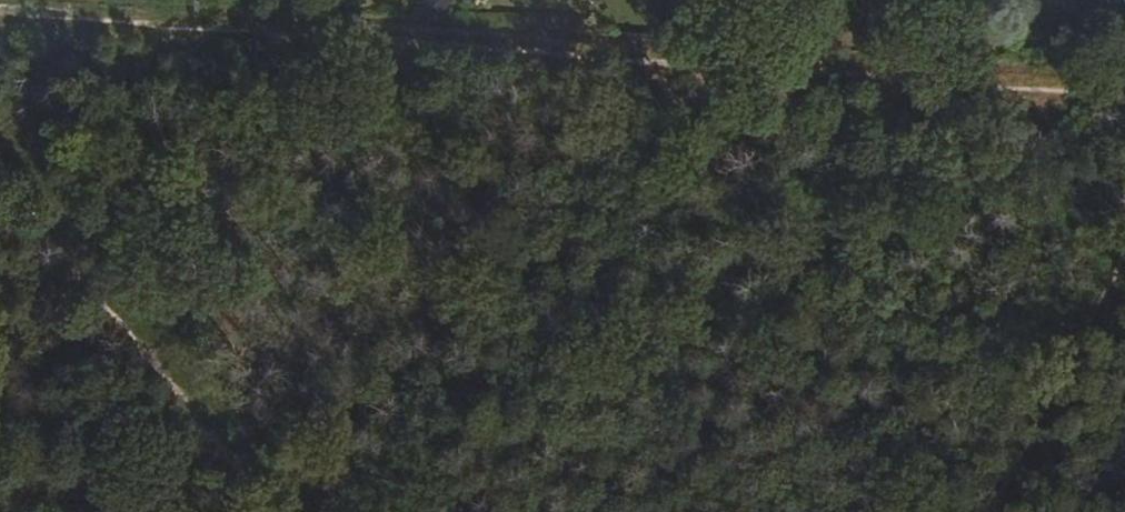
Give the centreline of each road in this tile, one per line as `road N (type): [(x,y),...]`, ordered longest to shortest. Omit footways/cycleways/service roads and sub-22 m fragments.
road 1 (track): [(304,511),(0,129)]
road 2 (track): [(996,511),(1124,277)]

